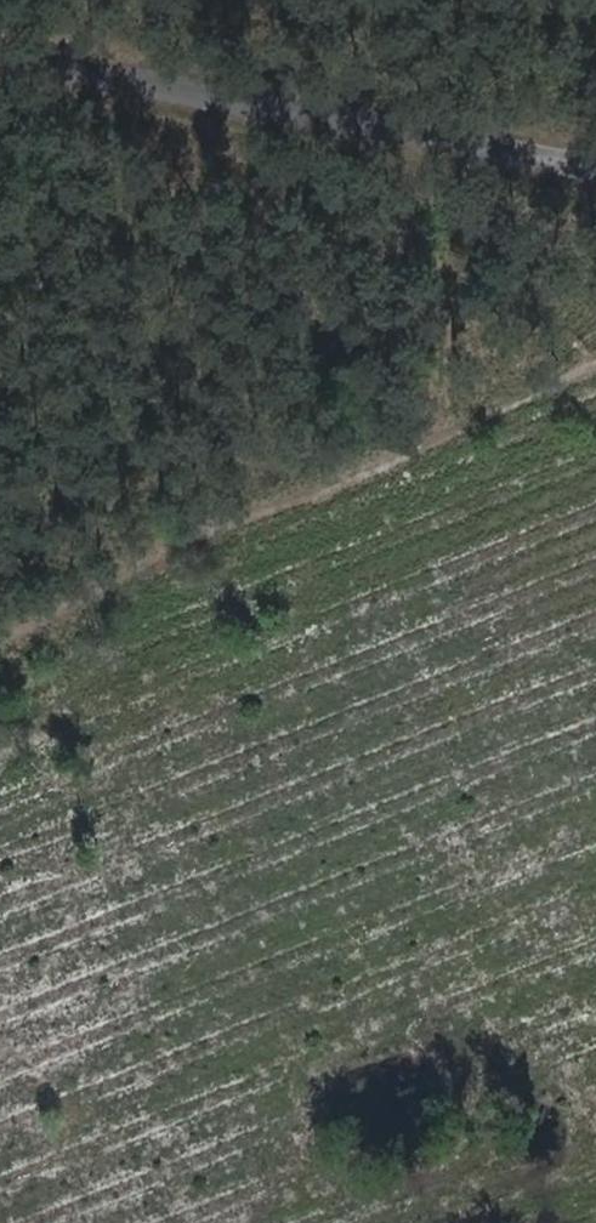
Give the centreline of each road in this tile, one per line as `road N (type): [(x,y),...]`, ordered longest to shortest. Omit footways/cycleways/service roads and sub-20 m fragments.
road 1 (track): [(0,638),(383,452),(595,368)]
road 2 (unclassified): [(595,159),(0,50)]

